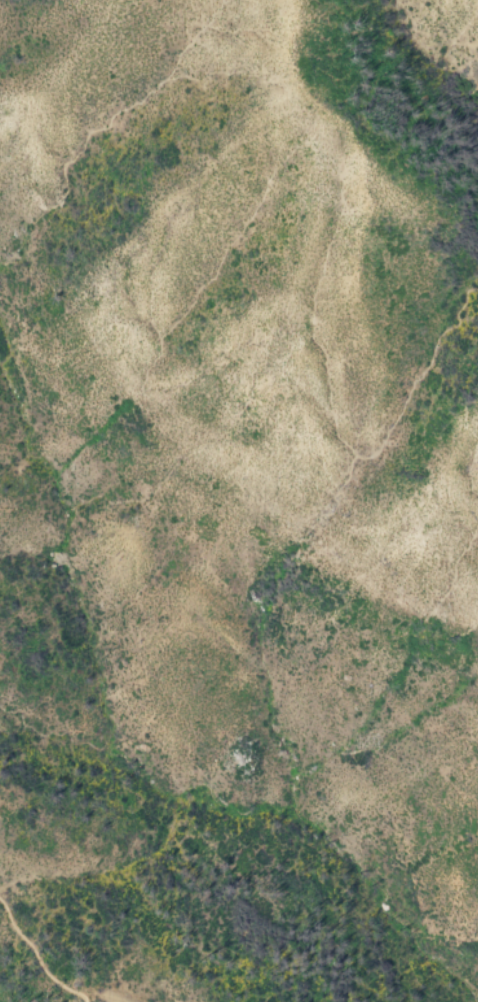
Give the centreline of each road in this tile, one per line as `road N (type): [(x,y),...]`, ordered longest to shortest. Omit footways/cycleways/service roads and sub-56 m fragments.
road 1 (track): [(0,898),(55,980),(79,994),(128,1001)]

